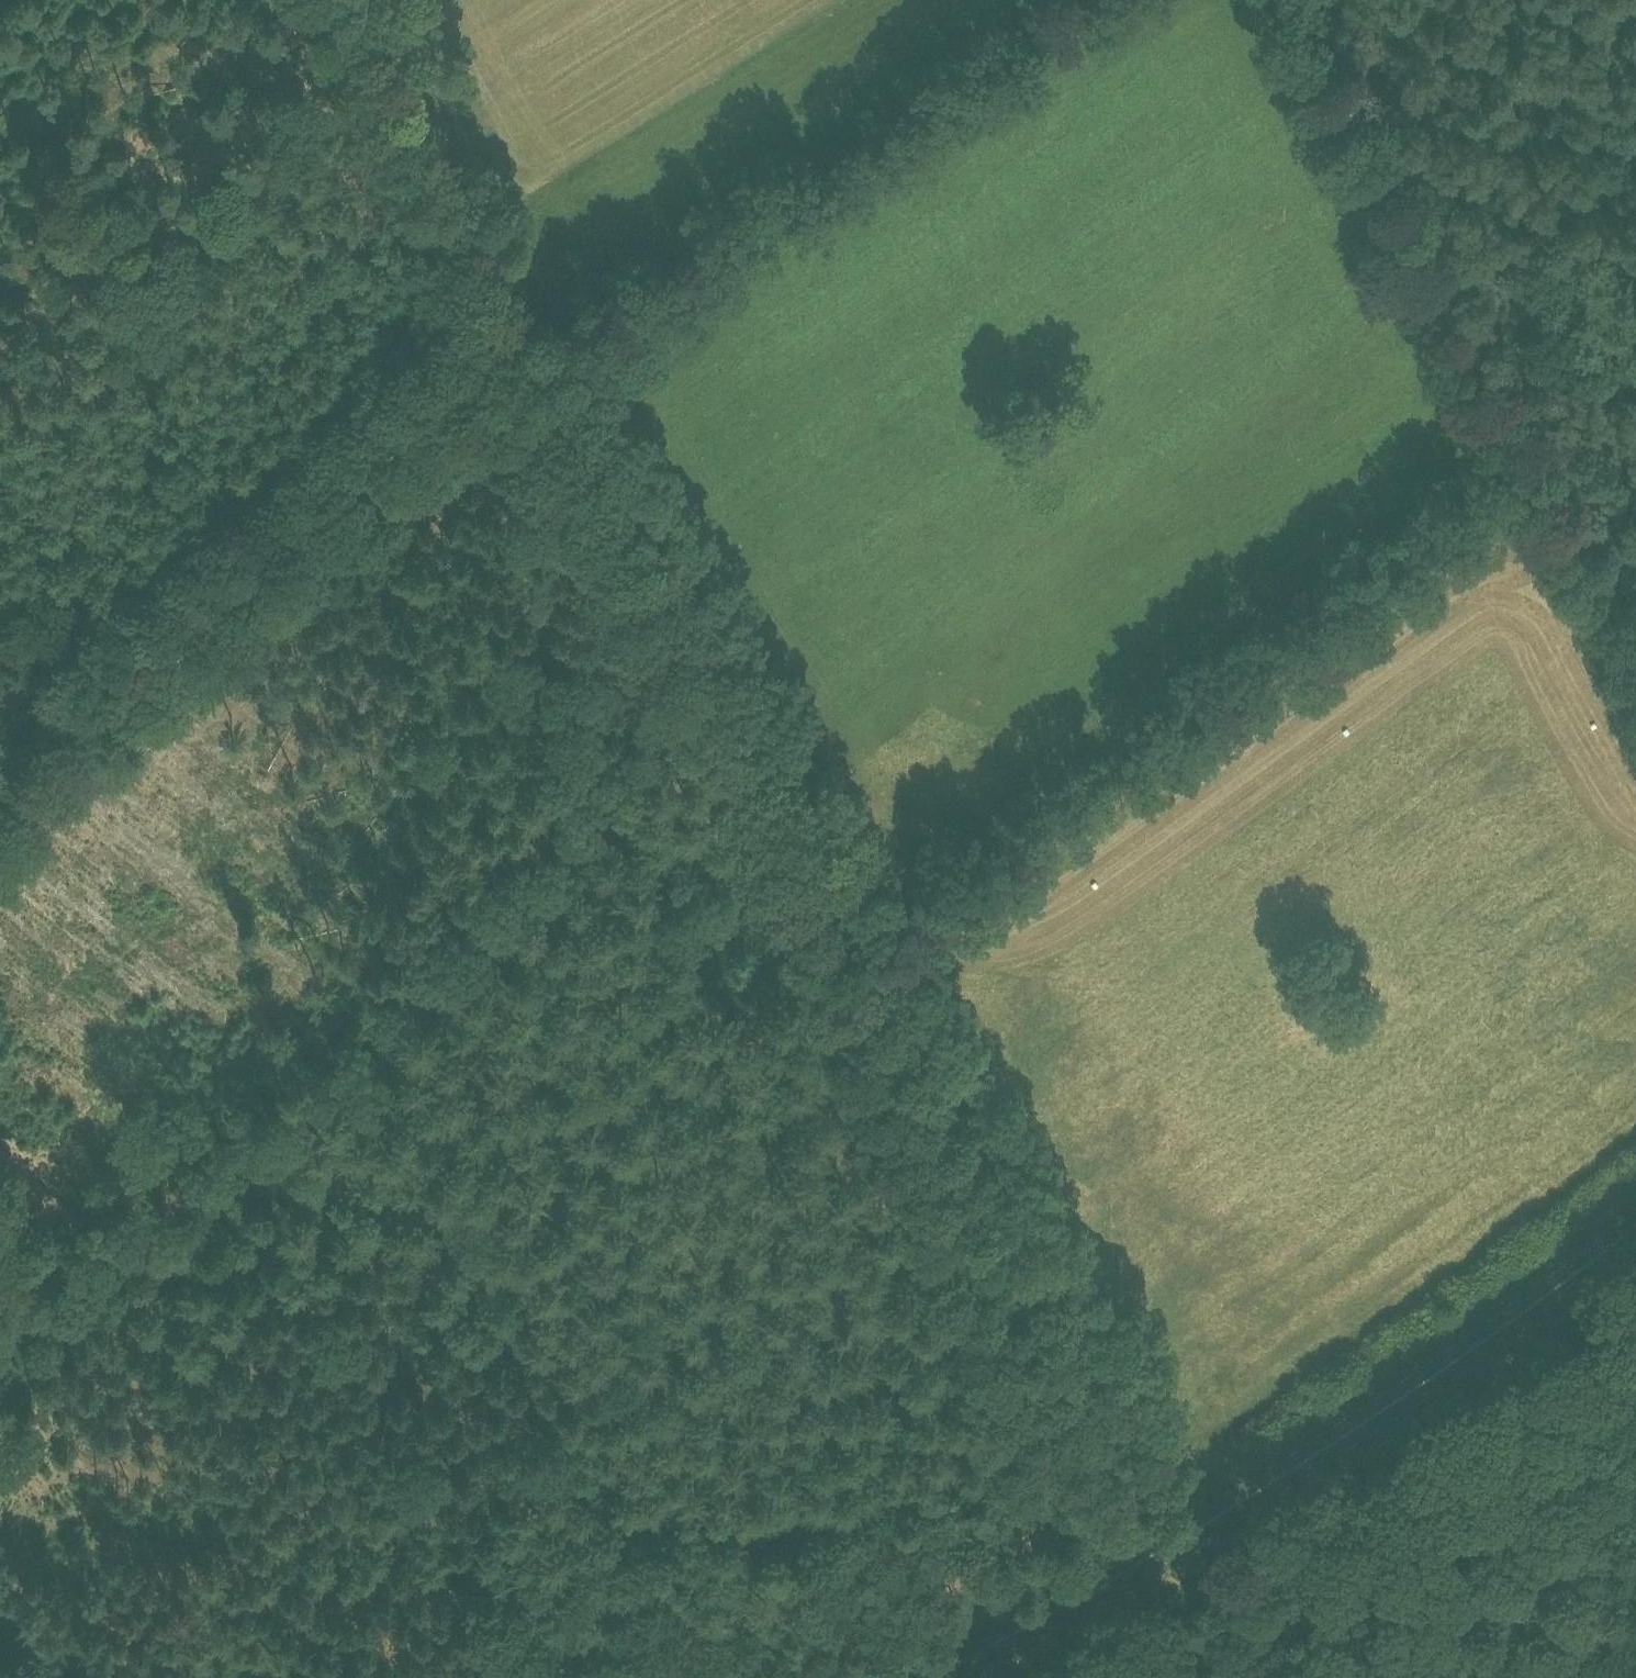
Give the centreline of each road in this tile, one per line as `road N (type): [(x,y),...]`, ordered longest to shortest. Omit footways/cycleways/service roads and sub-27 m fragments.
road 1 (unclassified): [(1194,1518),(343,0)]
road 2 (secondary): [(1194,1518),(1475,1336),(1635,1209)]
road 3 (unclassified): [(1250,1645),(1369,1586),(1482,1514),(1635,1363)]
road 4 (secondary): [(929,1677),(1194,1518)]
road 5 (unclassified): [(1250,1645),(1194,1518)]

